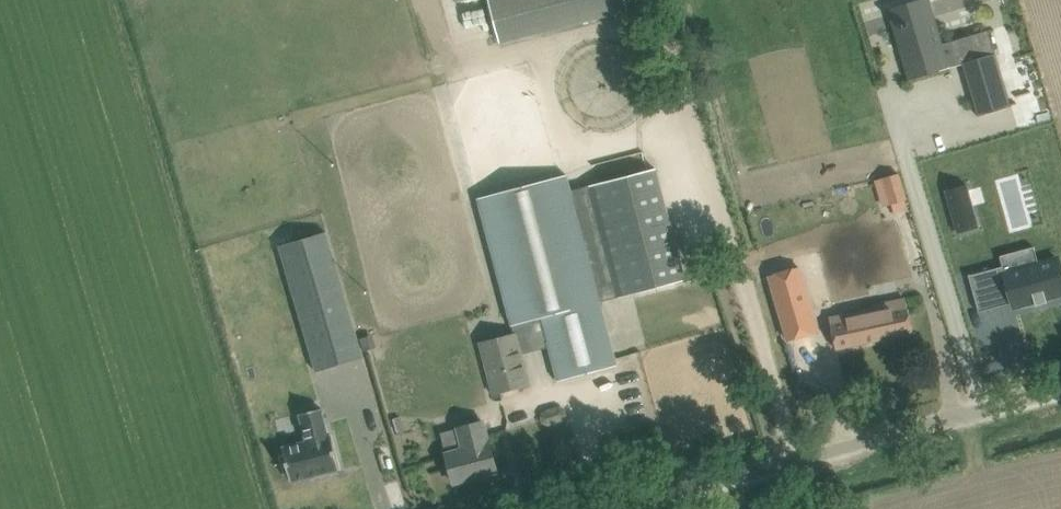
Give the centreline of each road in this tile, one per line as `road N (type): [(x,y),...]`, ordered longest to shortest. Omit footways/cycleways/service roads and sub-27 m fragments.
road 1 (track): [(659,0),(795,460)]
road 2 (unclassified): [(614,508),(1060,390)]

